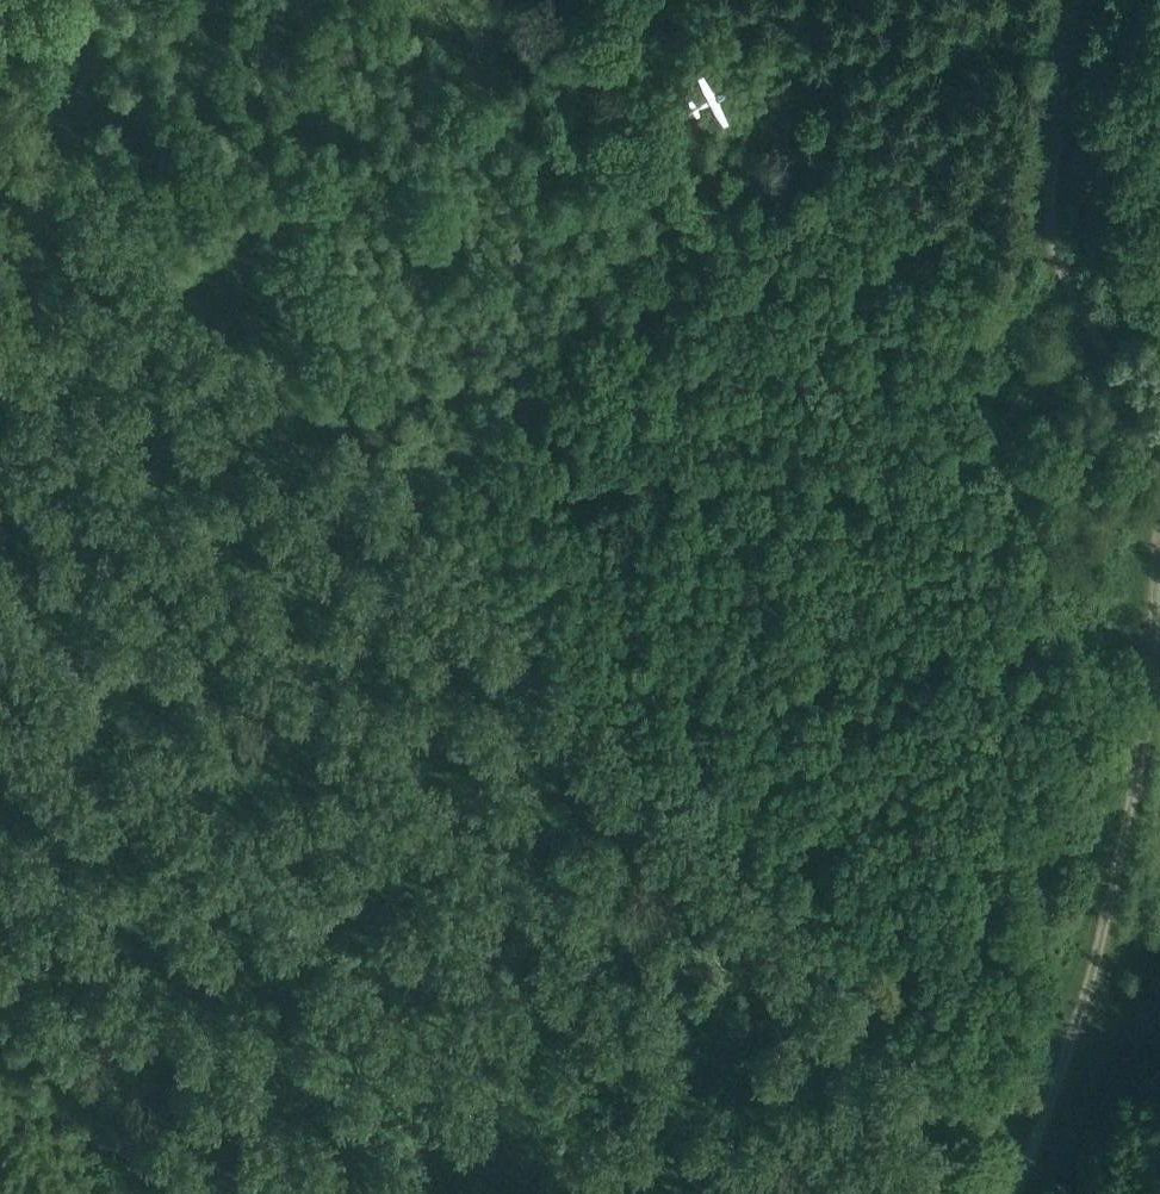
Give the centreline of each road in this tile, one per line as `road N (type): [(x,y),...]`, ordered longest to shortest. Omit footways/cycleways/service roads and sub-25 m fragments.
road 1 (track): [(1022,1193),(1094,976),(1159,584)]
road 2 (track): [(1079,0),(1051,249),(1145,422),(1159,498)]

